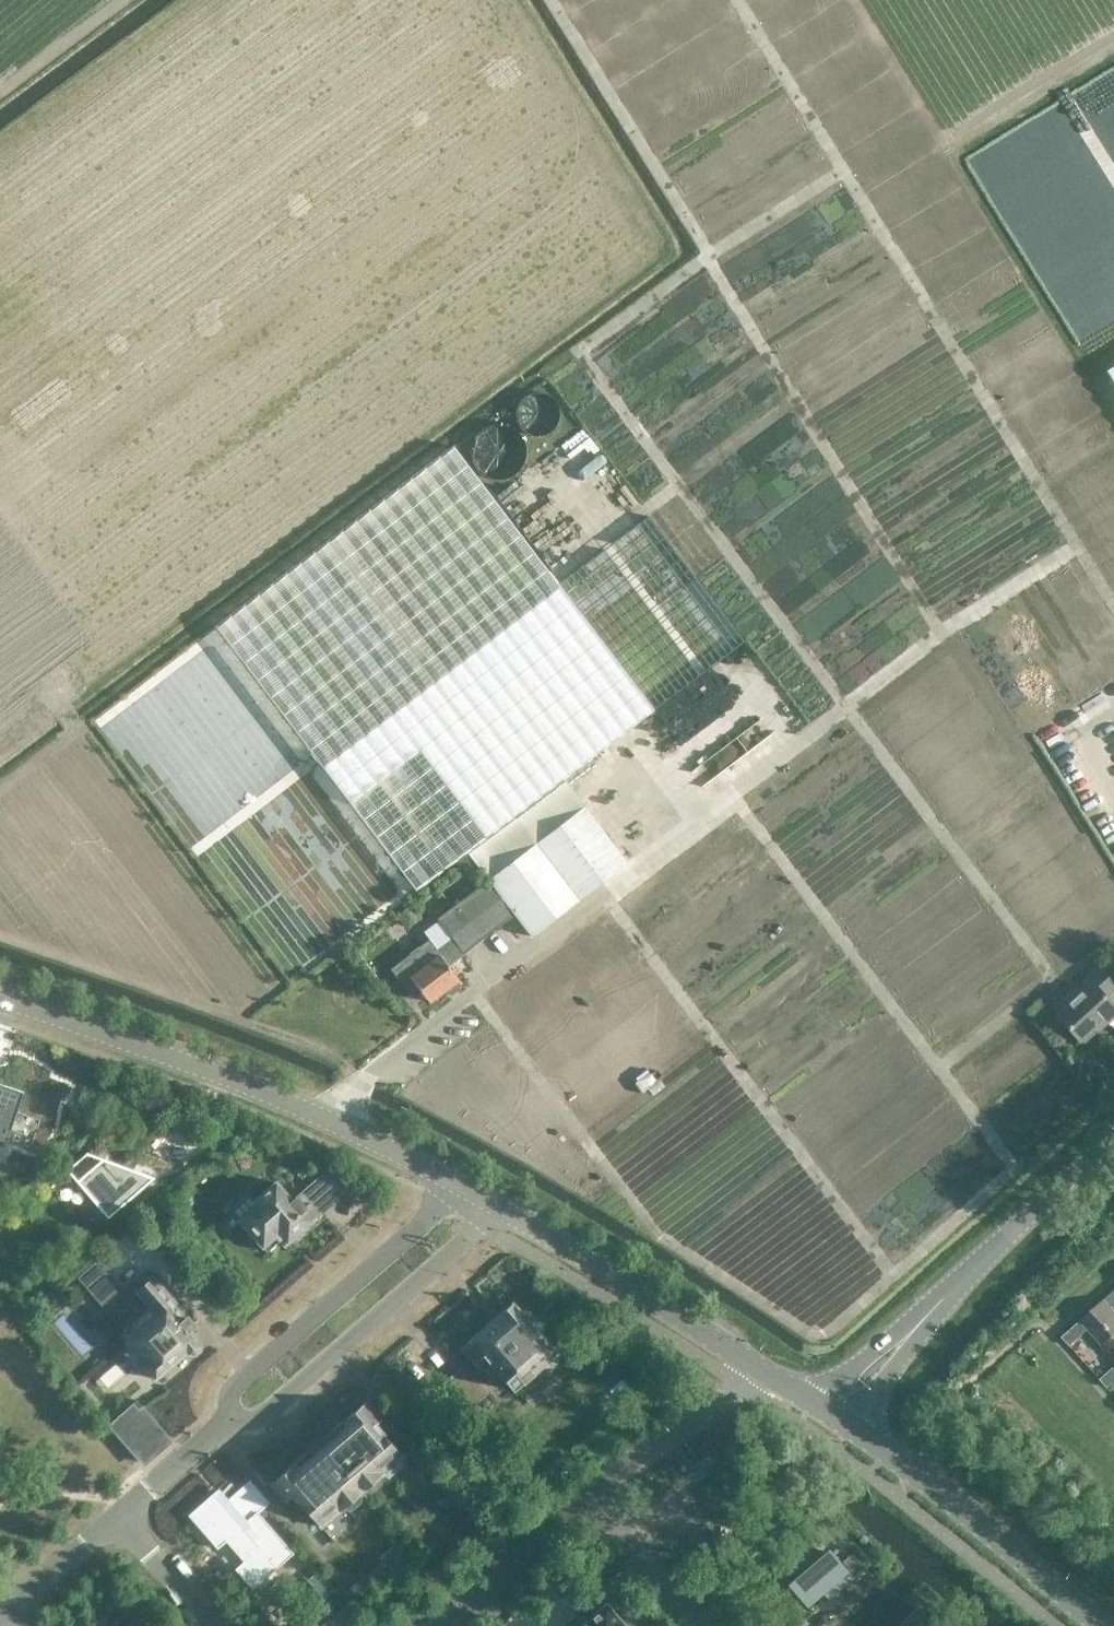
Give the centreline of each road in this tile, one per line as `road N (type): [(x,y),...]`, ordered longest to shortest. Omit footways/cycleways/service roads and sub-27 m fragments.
road 1 (track): [(943,631),(709,253),(842,170),(1078,546)]
road 2 (track): [(581,357),(1049,973)]
road 3 (tertiary): [(459,1184),(297,1098),(0,994)]
road 4 (track): [(474,994),(656,1235),(811,1335)]
road 5 (track): [(604,894),(891,1274)]
road 6 (track): [(732,794),(1012,1162)]
road 7 (tertiary): [(829,1408),(1113,1137)]
road 8 (tertiary): [(829,1408),(497,1205)]
road 9 (residential): [(697,1625),(587,1501),(439,1625)]
road 10 (track): [(846,707),(943,631),(1078,546),(1113,605)]
road 11 (tertiary): [(1103,1625),(829,1408)]
road 12 (residential): [(231,1414),(259,1417),(497,1205)]
road 13 (residential): [(459,1184),(227,1391),(231,1414)]
road 14 (track): [(709,253),(552,0)]
road 15 (track): [(736,0),(842,170)]
road 16 (residential): [(113,1516),(231,1414)]
road 17 (residential): [(0,1616),(113,1516)]
road 18 (residential): [(209,1625),(113,1516)]

